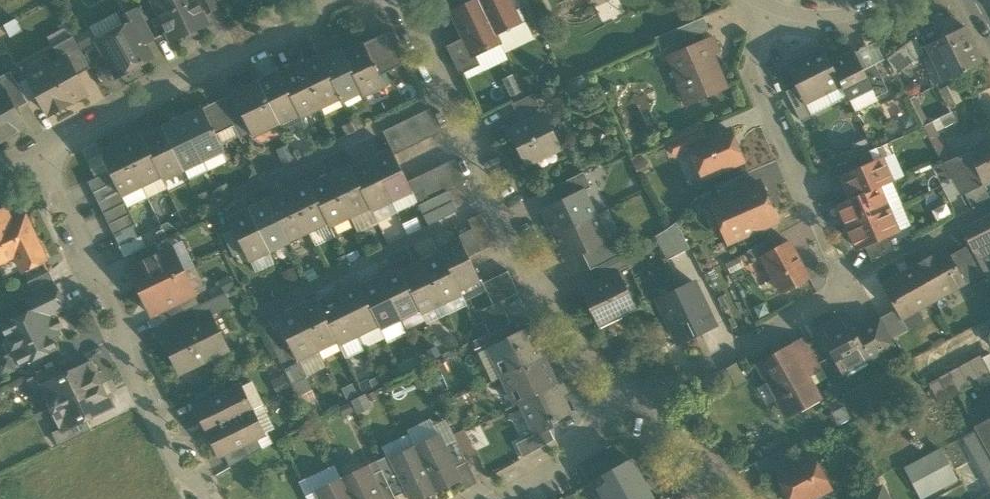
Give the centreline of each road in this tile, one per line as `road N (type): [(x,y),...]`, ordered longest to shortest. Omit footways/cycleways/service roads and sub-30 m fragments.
road 1 (residential): [(401,0),(545,301),(632,404)]
road 2 (residential): [(200,498),(40,159)]
road 3 (residential): [(40,159),(335,0)]
road 4 (residential): [(775,9),(756,78),(845,284)]
road 5 (residential): [(845,284),(632,404)]
road 6 (residential): [(632,404),(602,439),(491,498)]
road 7 (residential): [(989,204),(845,284)]
road 8 (residential): [(632,404),(742,498)]

